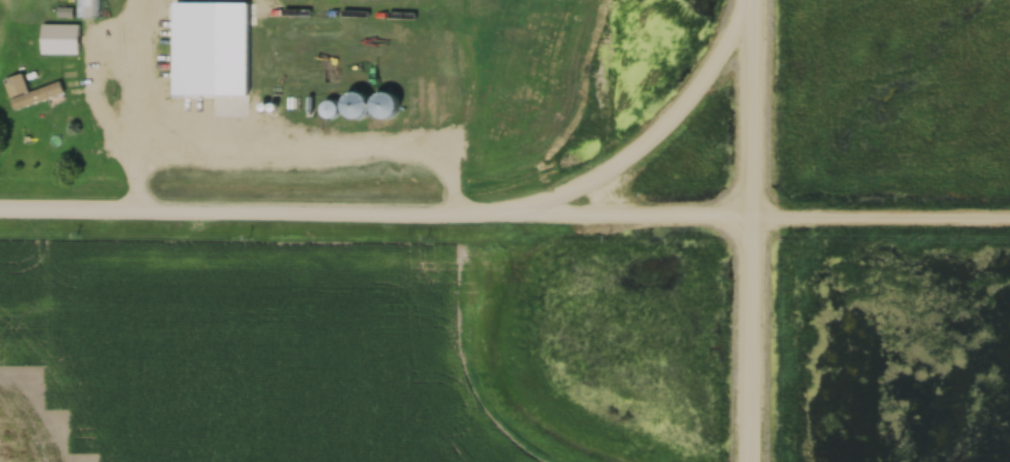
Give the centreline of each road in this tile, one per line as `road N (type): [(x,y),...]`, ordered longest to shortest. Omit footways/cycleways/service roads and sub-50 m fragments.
road 1 (residential): [(0,211),(1009,219)]
road 2 (residential): [(748,461),(750,0)]
road 3 (residential): [(450,215),(548,198),(626,159),(689,99),(744,0)]

